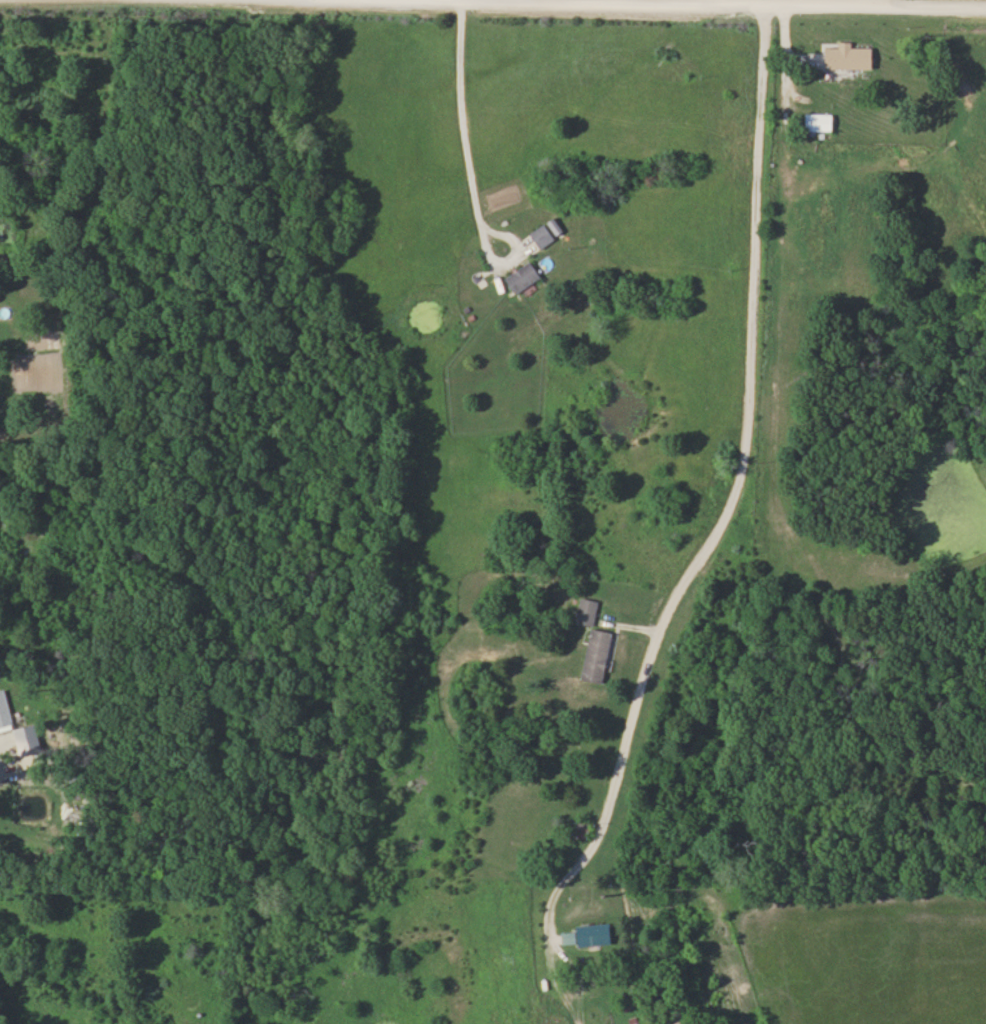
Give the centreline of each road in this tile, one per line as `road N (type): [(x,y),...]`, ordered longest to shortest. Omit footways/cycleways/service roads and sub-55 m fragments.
road 1 (residential): [(985,8),(536,0)]

